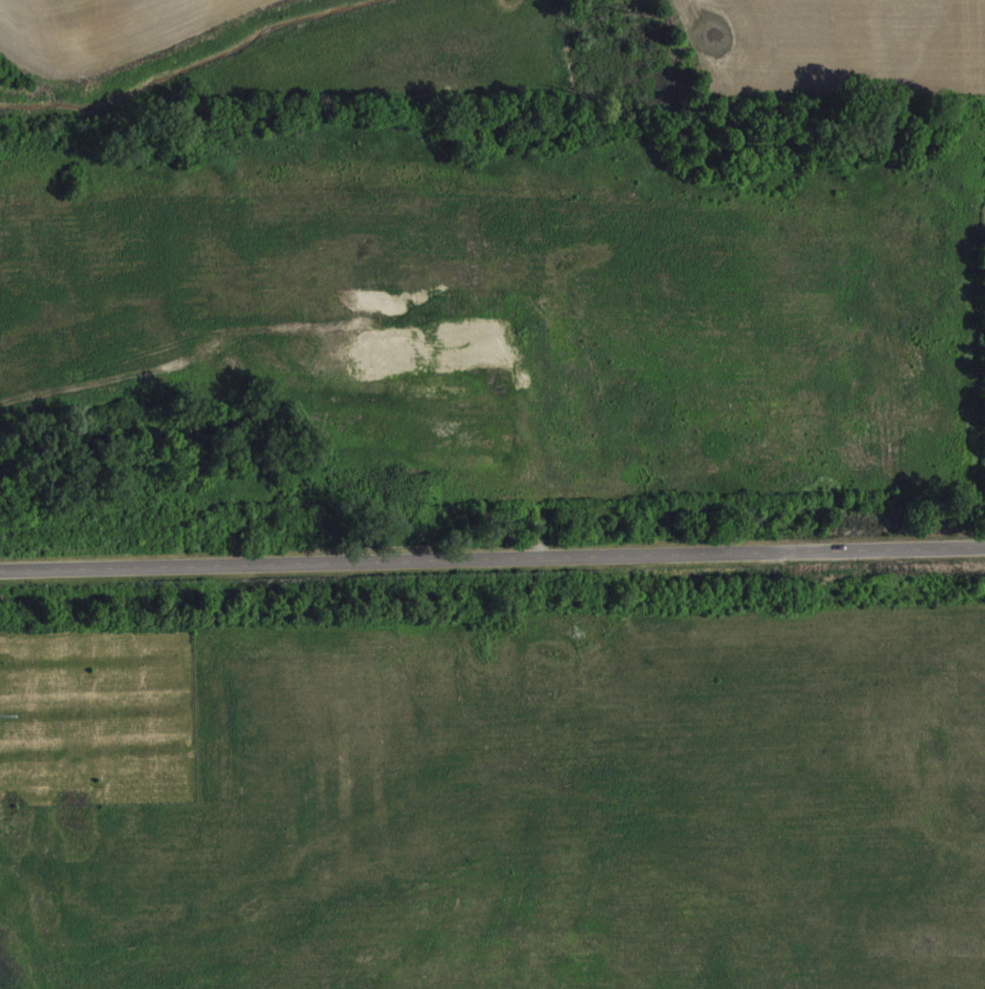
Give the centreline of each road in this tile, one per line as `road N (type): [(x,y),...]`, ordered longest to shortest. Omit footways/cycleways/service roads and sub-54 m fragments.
road 1 (tertiary): [(0,573),(984,546)]

